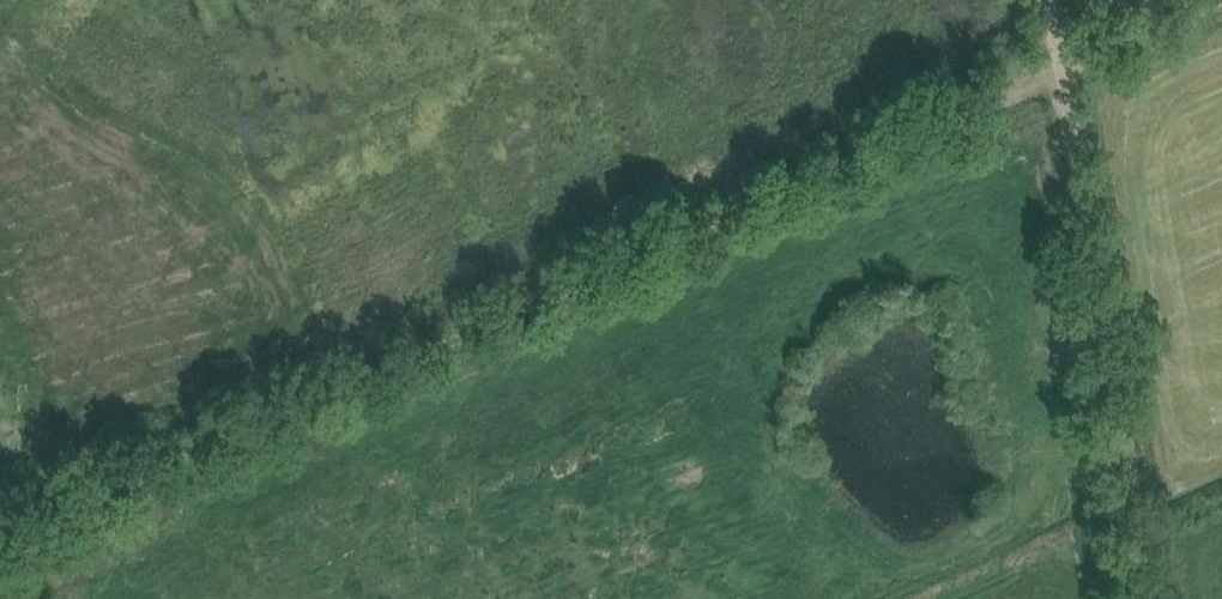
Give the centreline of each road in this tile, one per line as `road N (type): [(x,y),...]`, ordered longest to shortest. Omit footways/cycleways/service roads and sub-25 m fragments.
road 1 (track): [(0,537),(465,334),(751,190),(1073,67)]
road 2 (track): [(1073,67),(1153,598)]
road 3 (track): [(1073,67),(1221,1)]

